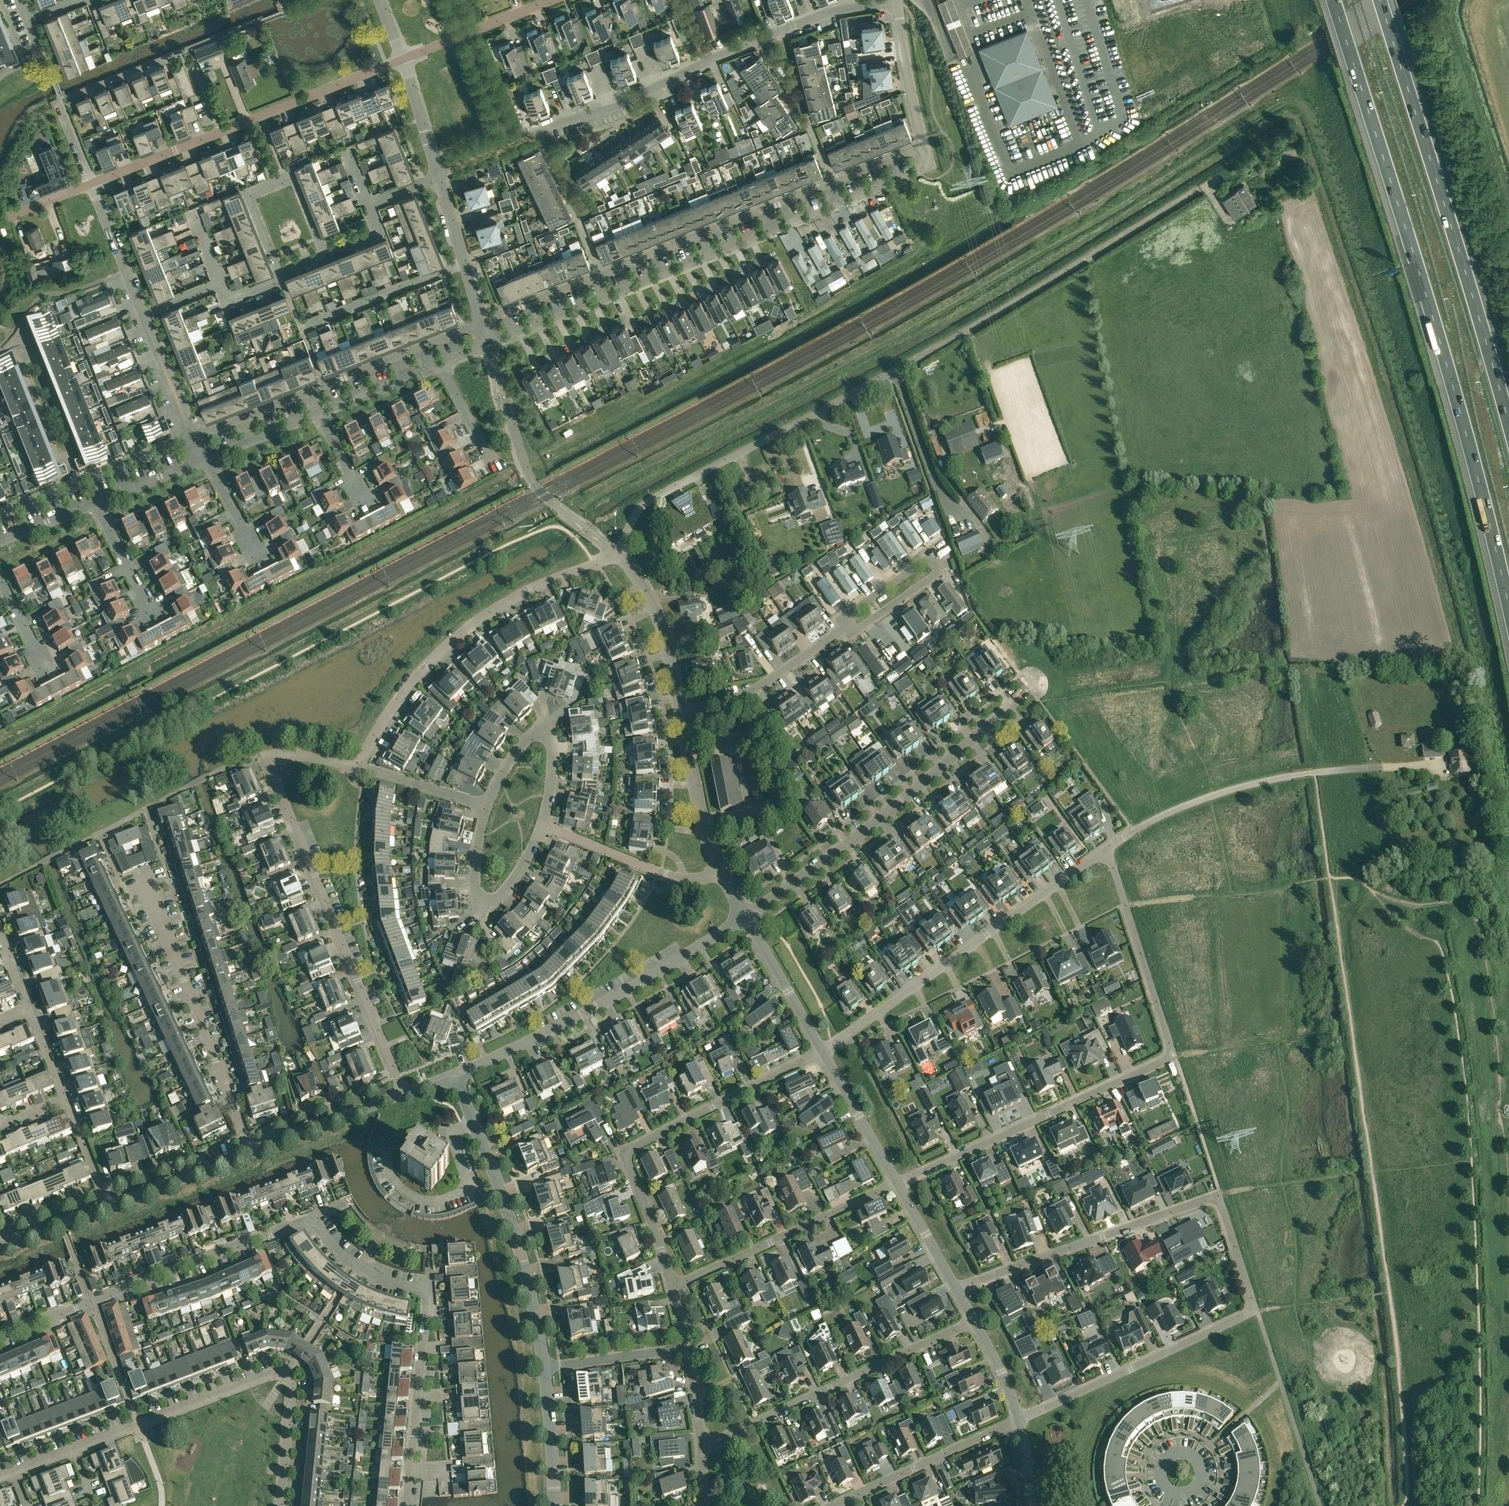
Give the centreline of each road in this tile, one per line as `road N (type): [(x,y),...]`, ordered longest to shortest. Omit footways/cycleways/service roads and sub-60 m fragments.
road 1 (residential): [(0,1337),(311,1221),(364,1270),(427,1297),(408,1505)]
road 2 (residential): [(1020,1419),(1253,1310),(1217,1198),(957,1289)]
road 3 (motorway): [(1333,0),(1457,403),(1508,611)]
road 4 (residential): [(898,1183),(1172,1057),(1102,852)]
road 5 (residential): [(488,345),(932,168),(926,147)]
road 6 (residential): [(436,169),(611,108),(816,16),(897,2)]
road 7 (residential): [(926,147),(482,324)]
road 8 (residential): [(615,553),(660,495),(985,320)]
road 9 (motorway): [(1508,422),(1380,0)]
road 10 (residential): [(359,768),(295,754),(278,765),(276,779),(404,1094)]
road 11 (residential): [(0,1477),(280,1373),(292,1388),(281,1505)]
road 12 (residential): [(674,1288),(623,1152),(823,1052)]
road 13 (residential): [(746,917),(969,747),(1030,687)]
road 14 (residential): [(359,768),(402,692),(455,639),(529,589),(615,553)]
road 15 (residential): [(823,1052),(1102,852)]
road 16 (residential): [(91,184),(403,59)]
road 17 (unclassified): [(454,1075),(590,1010),(746,917)]
road 18 (residential): [(482,324),(193,439)]
road 19 (residential): [(544,1366),(521,1254),(454,1075)]
road 20 (residential): [(251,1152),(141,868)]
road 21 (residential): [(704,1446),(974,1321)]
road 22 (residential): [(1102,852),(1220,790),(1364,770)]
road 23 (residential): [(615,553),(532,480),(488,345)]
road 24 (unclassified): [(985,320),(1198,191)]
road 25 (residential): [(845,626),(850,634),(941,569),(932,555),(841,618)]
road 26 (residential): [(674,1288),(898,1183)]
road 27 (residential): [(325,253),(294,176),(286,179),(248,195),(279,272)]
road 28 (residential): [(1020,1419),(832,1505)]
road 29 (residential): [(487,806),(475,863),(484,899),(502,894),(542,825)]
road 30 (residential): [(542,825),(553,750),(542,732),(513,755),(487,806)]
road 31 (residential): [(679,712),(750,691),(845,626)]
road 32 (residential): [(718,869),(693,881),(665,875),(542,825)]
road 33 (residential): [(679,712),(655,607),(615,553)]
road 34 (unclassified): [(251,1152),(404,1094)]
road 35 (residential): [(718,869),(679,712)]
road 36 (residential): [(403,59),(550,0)]
road 37 (residential): [(823,1052),(746,917)]
road 38 (residential): [(482,324),(438,177)]
road 39 (unclassified): [(109,1206),(251,1152)]
road 40 (residential): [(898,1183),(823,1052)]
road 41 (unclassified): [(926,147),(897,2)]
road 42 (residential): [(544,1366),(689,1346)]
road 43 (residential): [(143,314),(91,184)]
road 44 (residential): [(555,1505),(544,1366)]
road 45 (residential): [(35,349),(19,358),(60,462),(69,464)]
road 46 (residential): [(193,439),(143,314)]
road 47 (residential): [(487,806),(359,768)]
road 48 (residential): [(318,413),(440,364)]
road 49 (residential): [(94,502),(152,614)]
road 50 (residential): [(69,464),(75,454),(35,349)]
road 51 (residential): [(193,439),(79,484)]
road 52 (residential): [(957,1289),(898,1183)]
road 53 (residential): [(206,458),(318,413)]
road 54 (residential): [(94,502),(206,458)]

